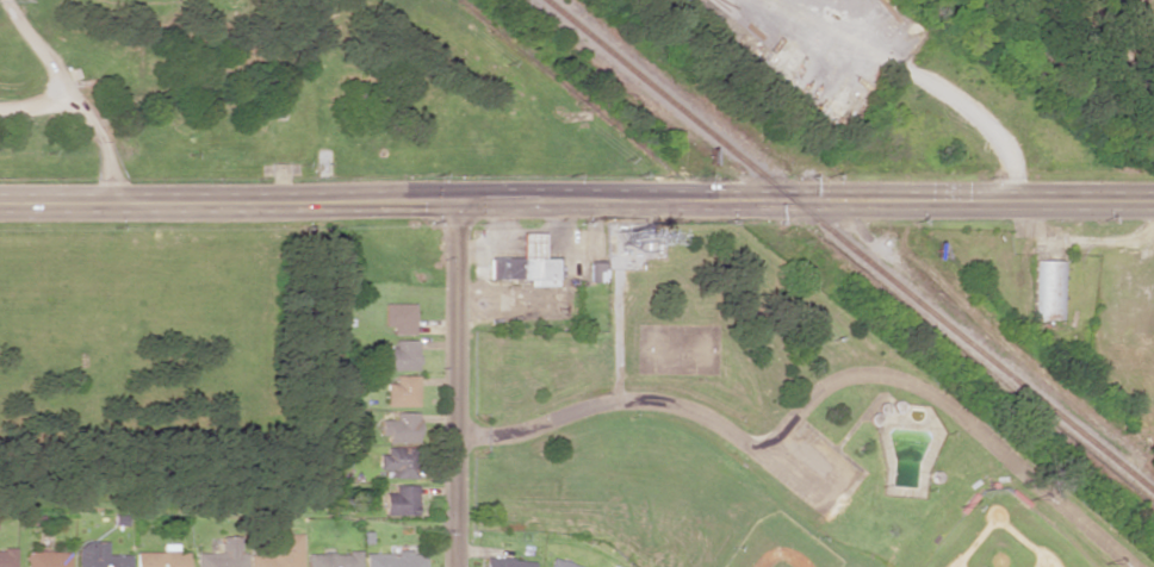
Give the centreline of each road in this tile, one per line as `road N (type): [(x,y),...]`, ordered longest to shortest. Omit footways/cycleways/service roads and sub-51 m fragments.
road 1 (secondary): [(1153,201),(0,200)]
road 2 (tertiary): [(453,566),(454,198)]

